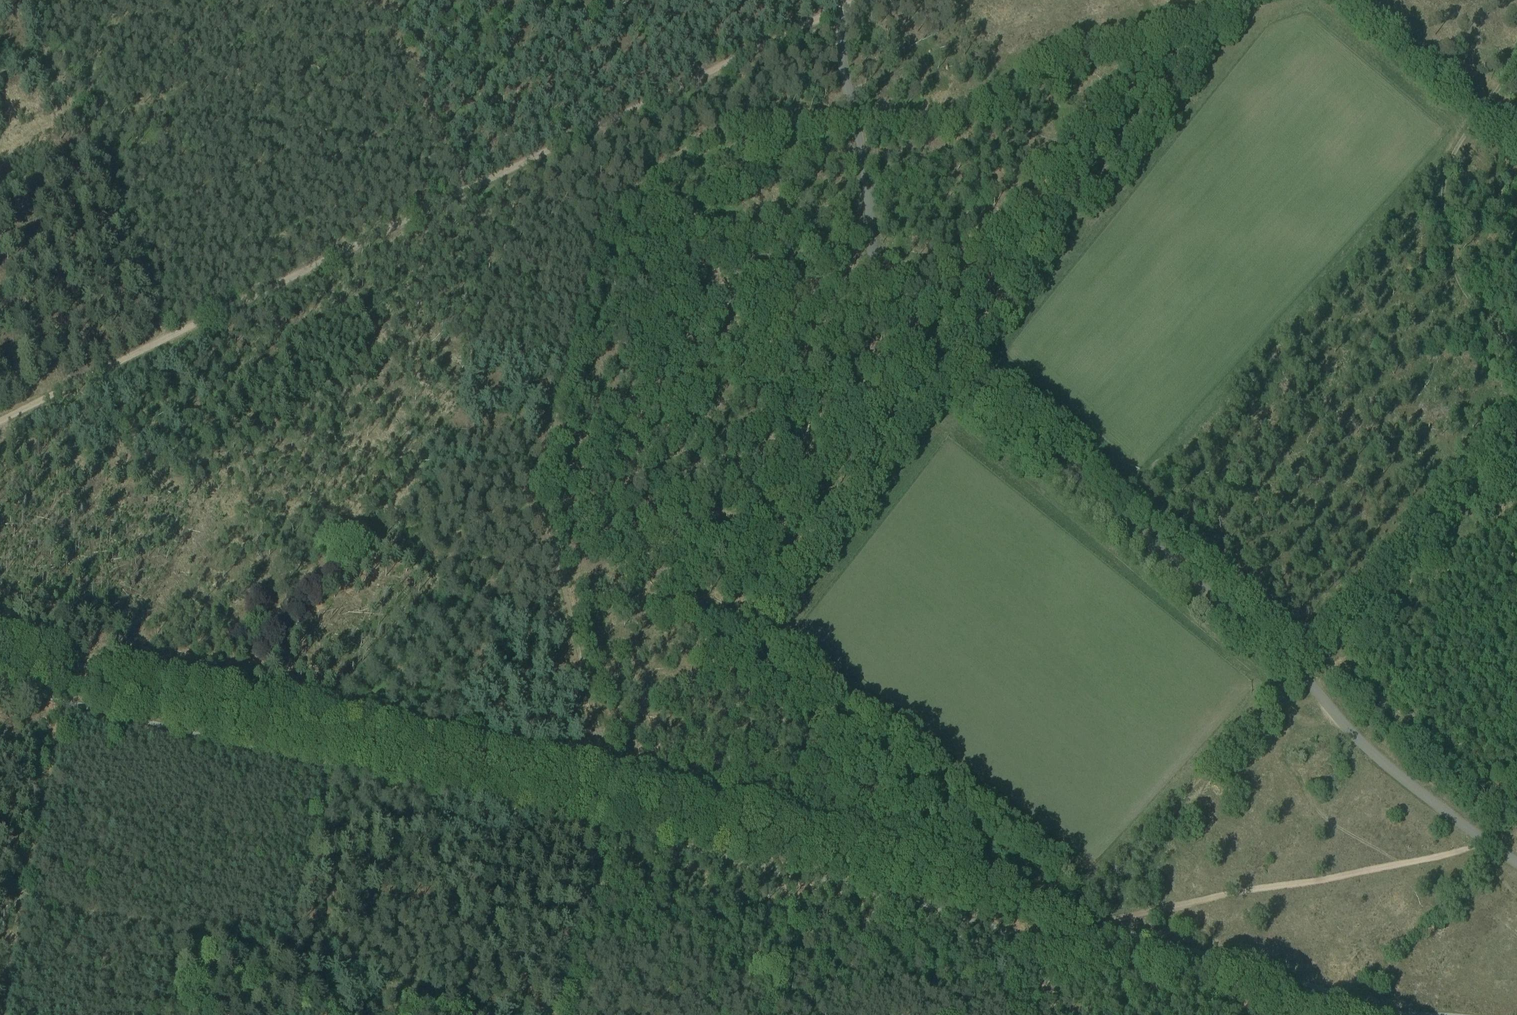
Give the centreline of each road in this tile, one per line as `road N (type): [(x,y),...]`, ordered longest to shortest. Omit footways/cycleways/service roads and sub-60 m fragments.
road 1 (track): [(0,660),(1017,908),(1133,915),(1491,843)]
road 2 (unclassified): [(859,0),(848,161),(910,302),(1307,681),(1353,738),(1516,862)]
road 3 (track): [(557,1014),(612,802),(542,493),(584,263),(621,204),(659,167),(702,142),(745,126),(850,126)]
road 4 (track): [(0,420),(856,1)]
road 5 (track): [(1516,446),(1290,716),(1250,683)]
road 6 (track): [(167,337),(16,0)]
road 7 (track): [(64,676),(0,986)]
road 8 (unclassified): [(1516,356),(1479,319),(1446,267),(1434,212),(1446,148),(1474,101)]
road 9 (track): [(1334,663),(1138,493)]

